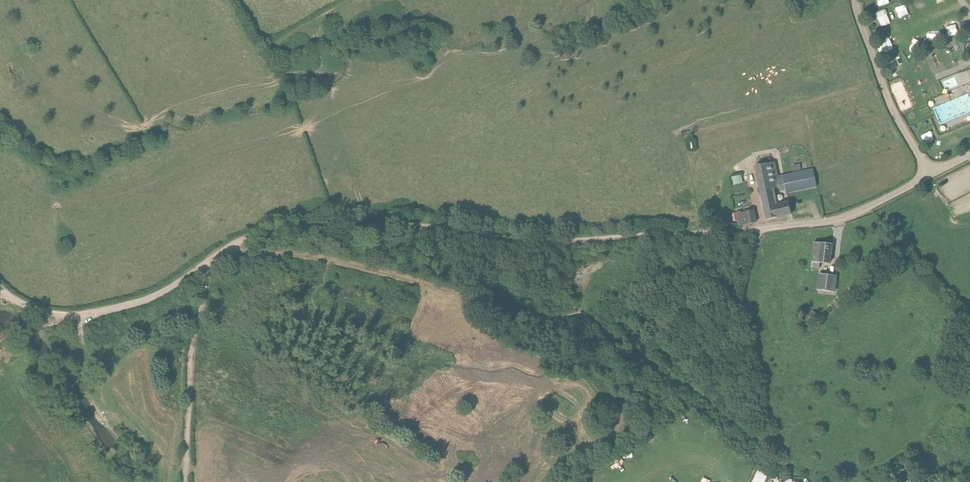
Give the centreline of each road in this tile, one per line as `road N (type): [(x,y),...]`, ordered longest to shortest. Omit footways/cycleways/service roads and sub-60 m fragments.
road 1 (track): [(703,233),(538,242),(344,222),(250,238),(210,260)]
road 2 (track): [(210,260),(160,294),(97,313),(46,313),(2,290)]
road 3 (track): [(210,260),(196,326),(186,481)]
road 4 (track): [(436,286),(306,255),(226,249)]
road 5 (unclassified): [(930,175),(890,107),(855,0)]
road 6 (unclassified): [(763,228),(833,220),(930,175)]
road 7 (track): [(436,286),(546,319),(579,313)]

